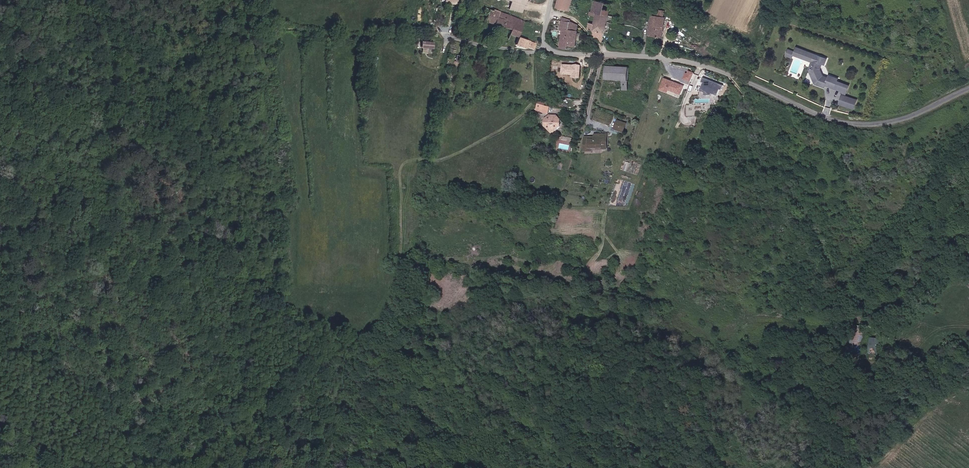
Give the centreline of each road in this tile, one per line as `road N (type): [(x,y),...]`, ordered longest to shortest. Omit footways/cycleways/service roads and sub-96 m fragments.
road 1 (unclassified): [(968,89),(910,117),(862,125),(817,115),(711,68),(618,56)]

